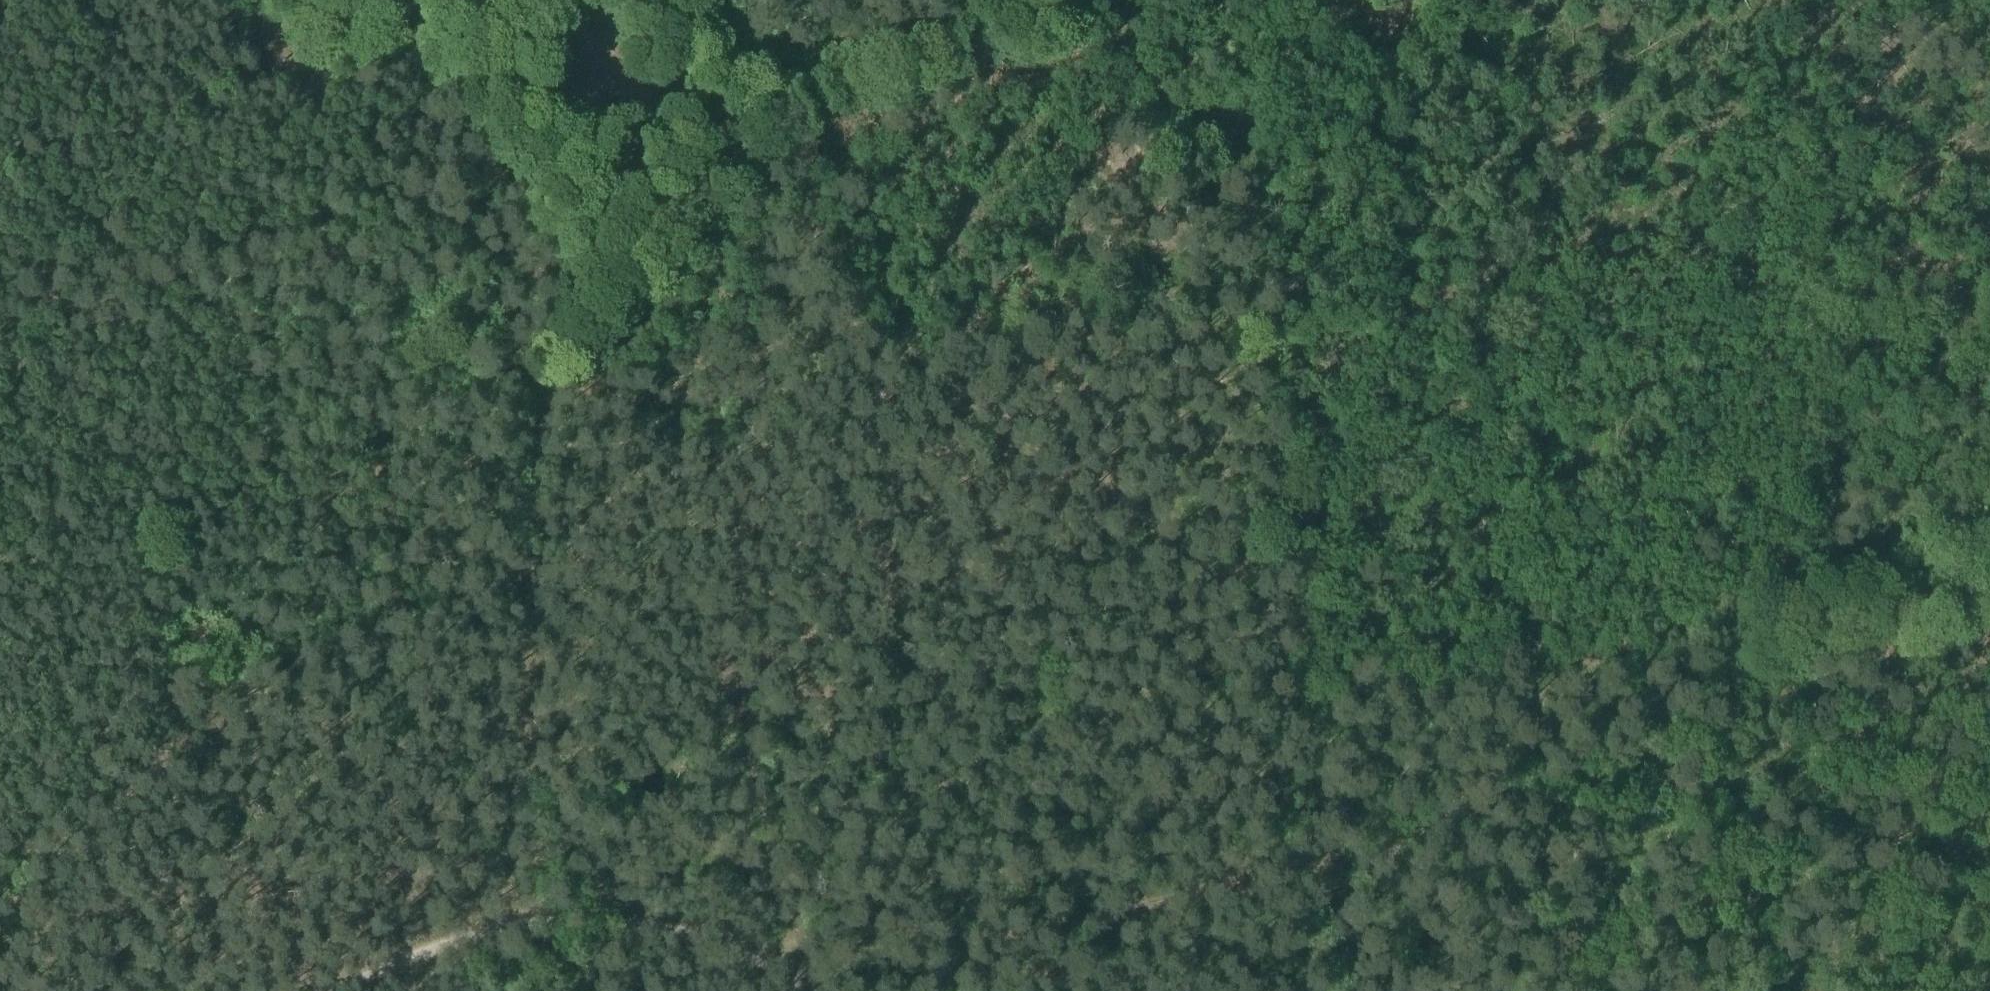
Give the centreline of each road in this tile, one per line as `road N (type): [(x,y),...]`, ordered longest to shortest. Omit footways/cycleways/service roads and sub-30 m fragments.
road 1 (track): [(356,990),(499,935),(556,923),(632,923),(751,950),(789,990)]

